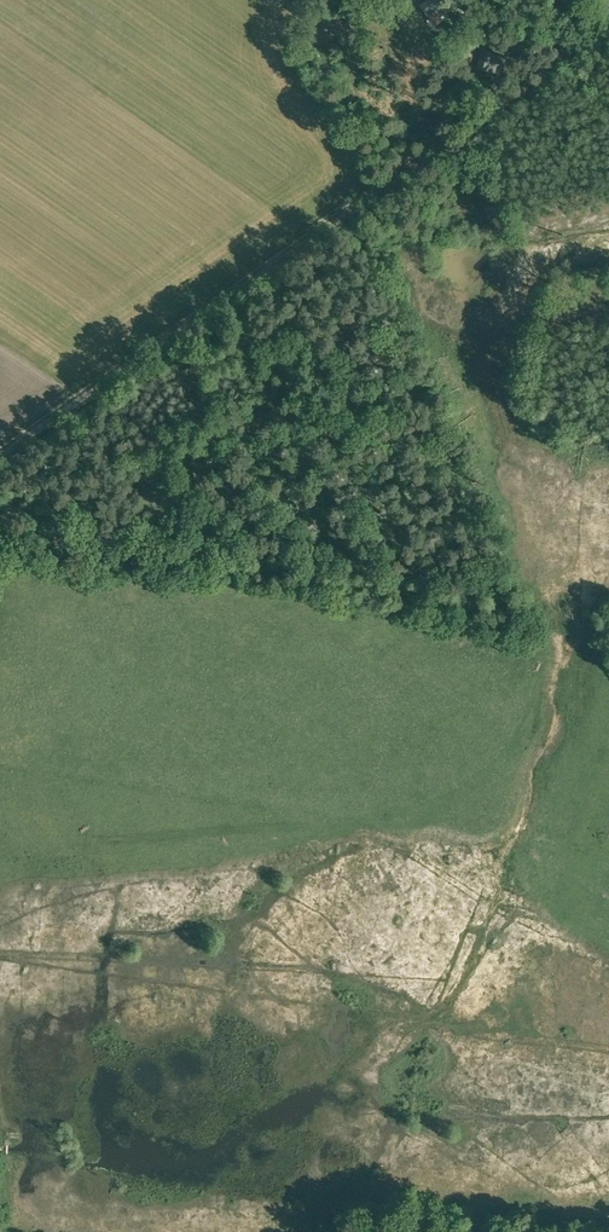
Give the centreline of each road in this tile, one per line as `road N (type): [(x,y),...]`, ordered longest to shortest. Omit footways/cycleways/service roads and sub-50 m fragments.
road 1 (track): [(0,453),(570,51)]

